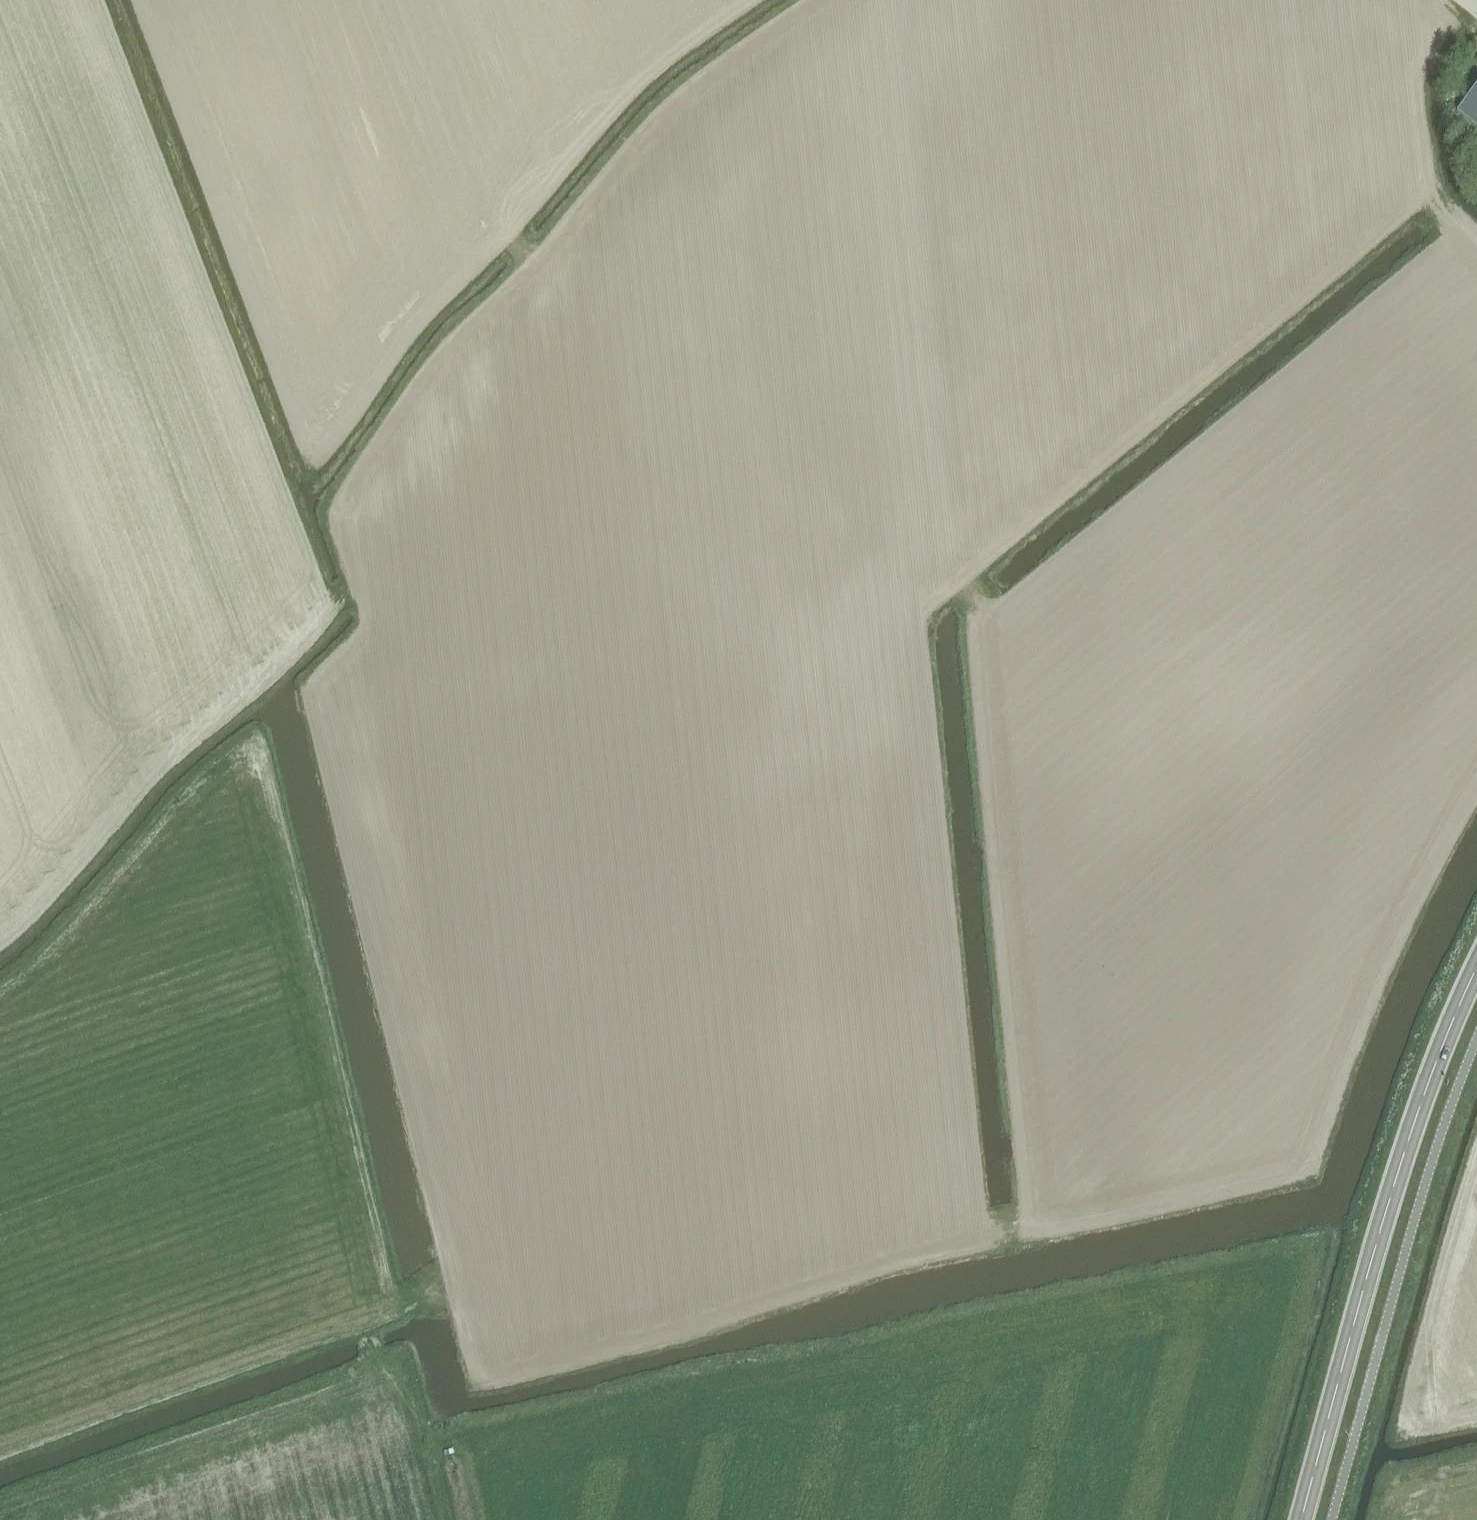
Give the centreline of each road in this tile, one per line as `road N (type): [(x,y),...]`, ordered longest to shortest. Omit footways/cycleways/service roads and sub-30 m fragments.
road 1 (primary): [(1301,1519),(1396,1180),(1476,966)]

